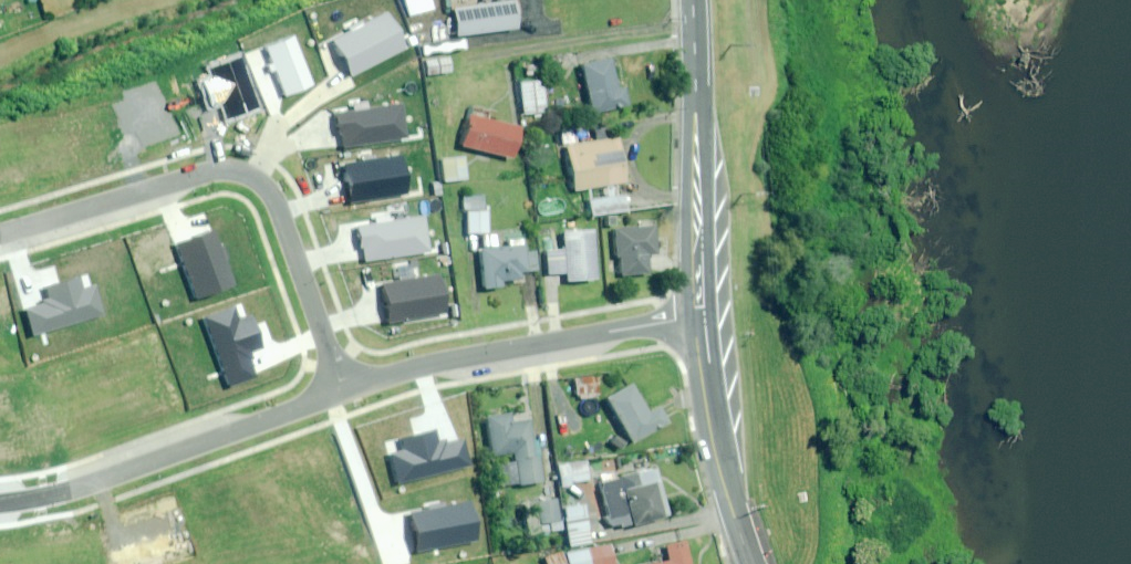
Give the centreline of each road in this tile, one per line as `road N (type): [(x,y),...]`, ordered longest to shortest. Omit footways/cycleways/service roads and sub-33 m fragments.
road 1 (residential): [(342,393),(268,188),(249,176),(201,176),(0,236)]
road 2 (residential): [(697,321),(449,359),(342,393)]
road 3 (residential): [(342,393),(92,484),(0,502)]
road 4 (tertiary): [(697,321),(693,0)]
road 5 (tertiary): [(752,563),(717,443),(697,321)]

